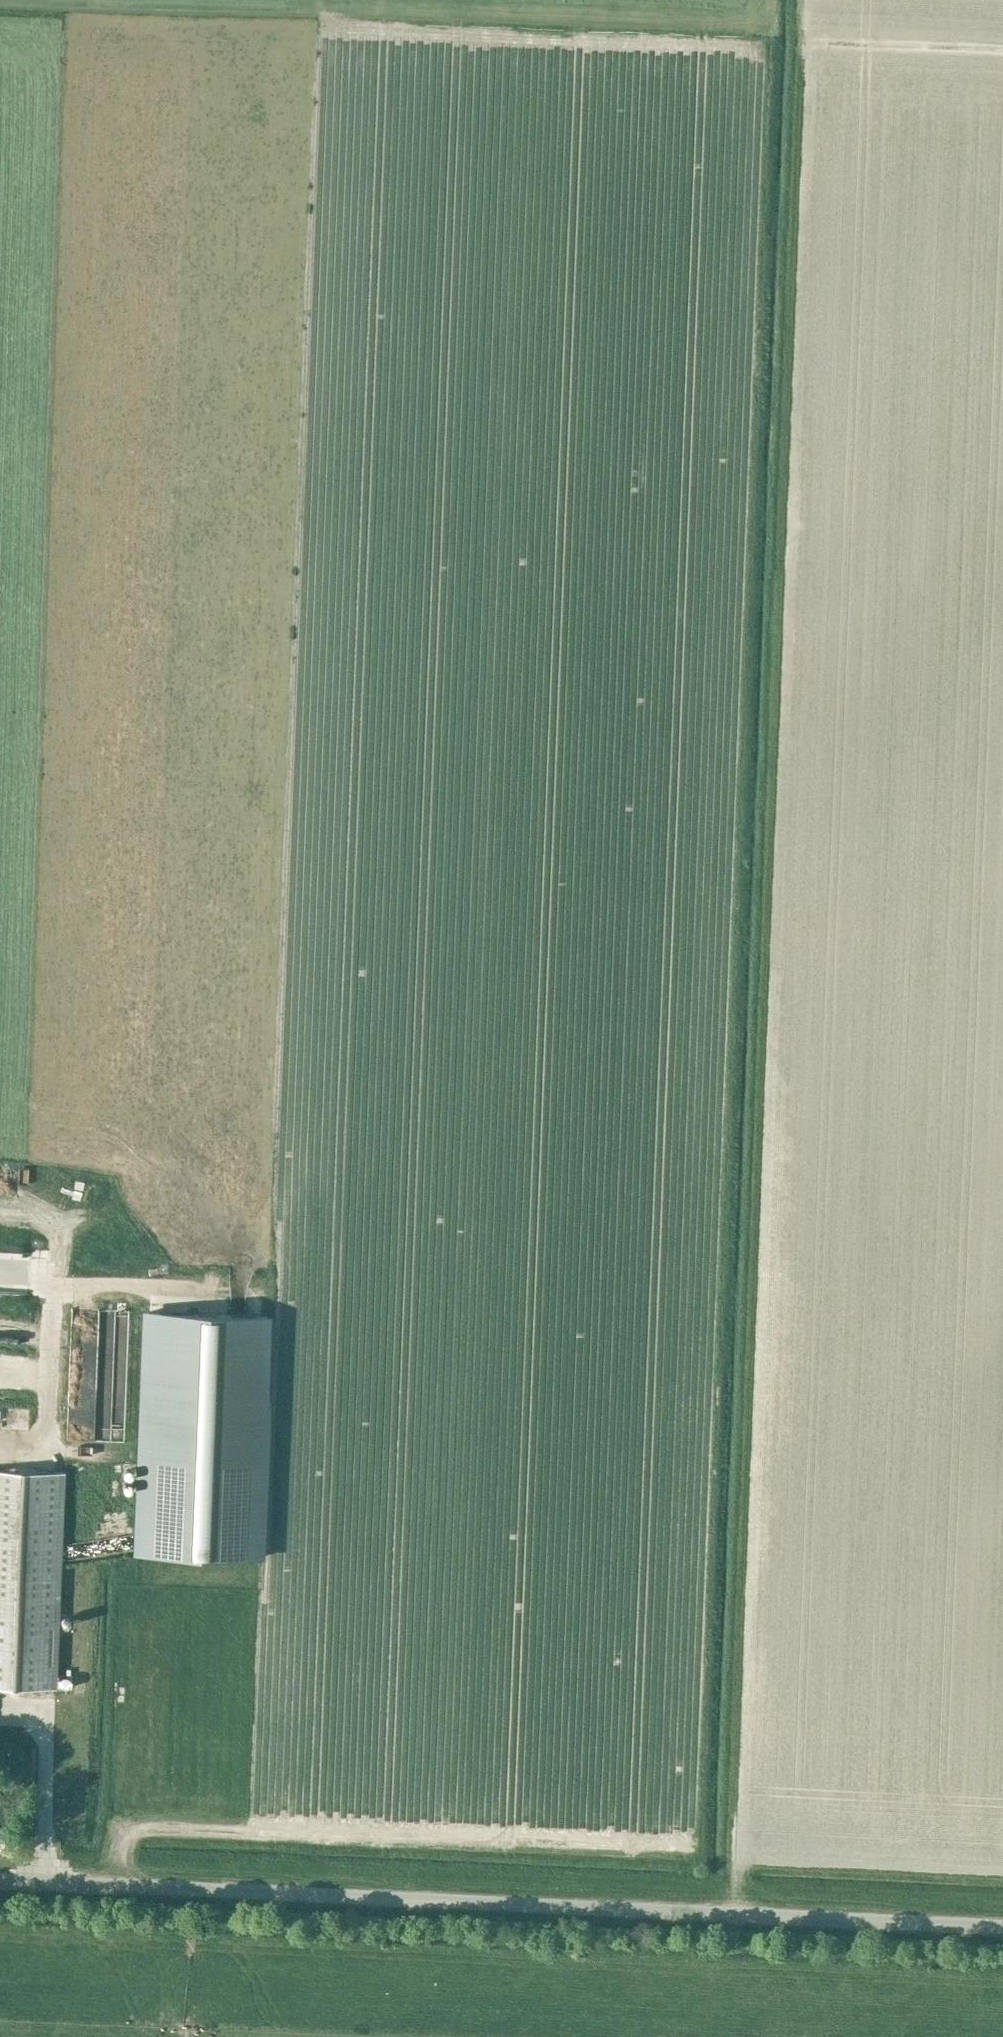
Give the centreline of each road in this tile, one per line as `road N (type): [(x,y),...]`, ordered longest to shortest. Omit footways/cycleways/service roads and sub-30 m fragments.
road 1 (unclassified): [(1002,1935),(0,1881)]
road 2 (track): [(810,52),(1002,58)]

